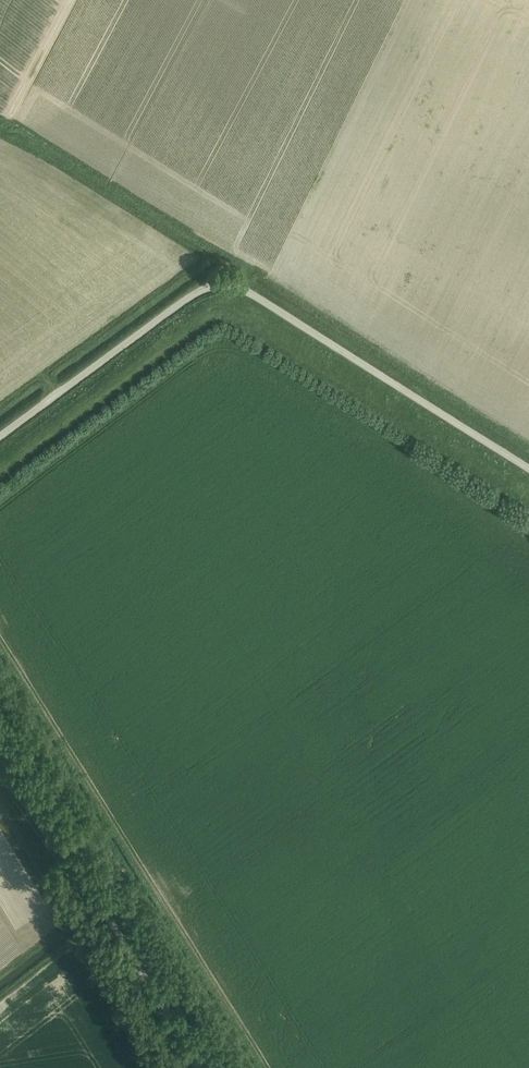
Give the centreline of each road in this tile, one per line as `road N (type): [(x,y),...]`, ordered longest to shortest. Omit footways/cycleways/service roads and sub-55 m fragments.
road 1 (unclassified): [(528,470),(249,293),(222,285),(186,299),(0,435)]
road 2 (unclassified): [(200,1067),(0,743)]

